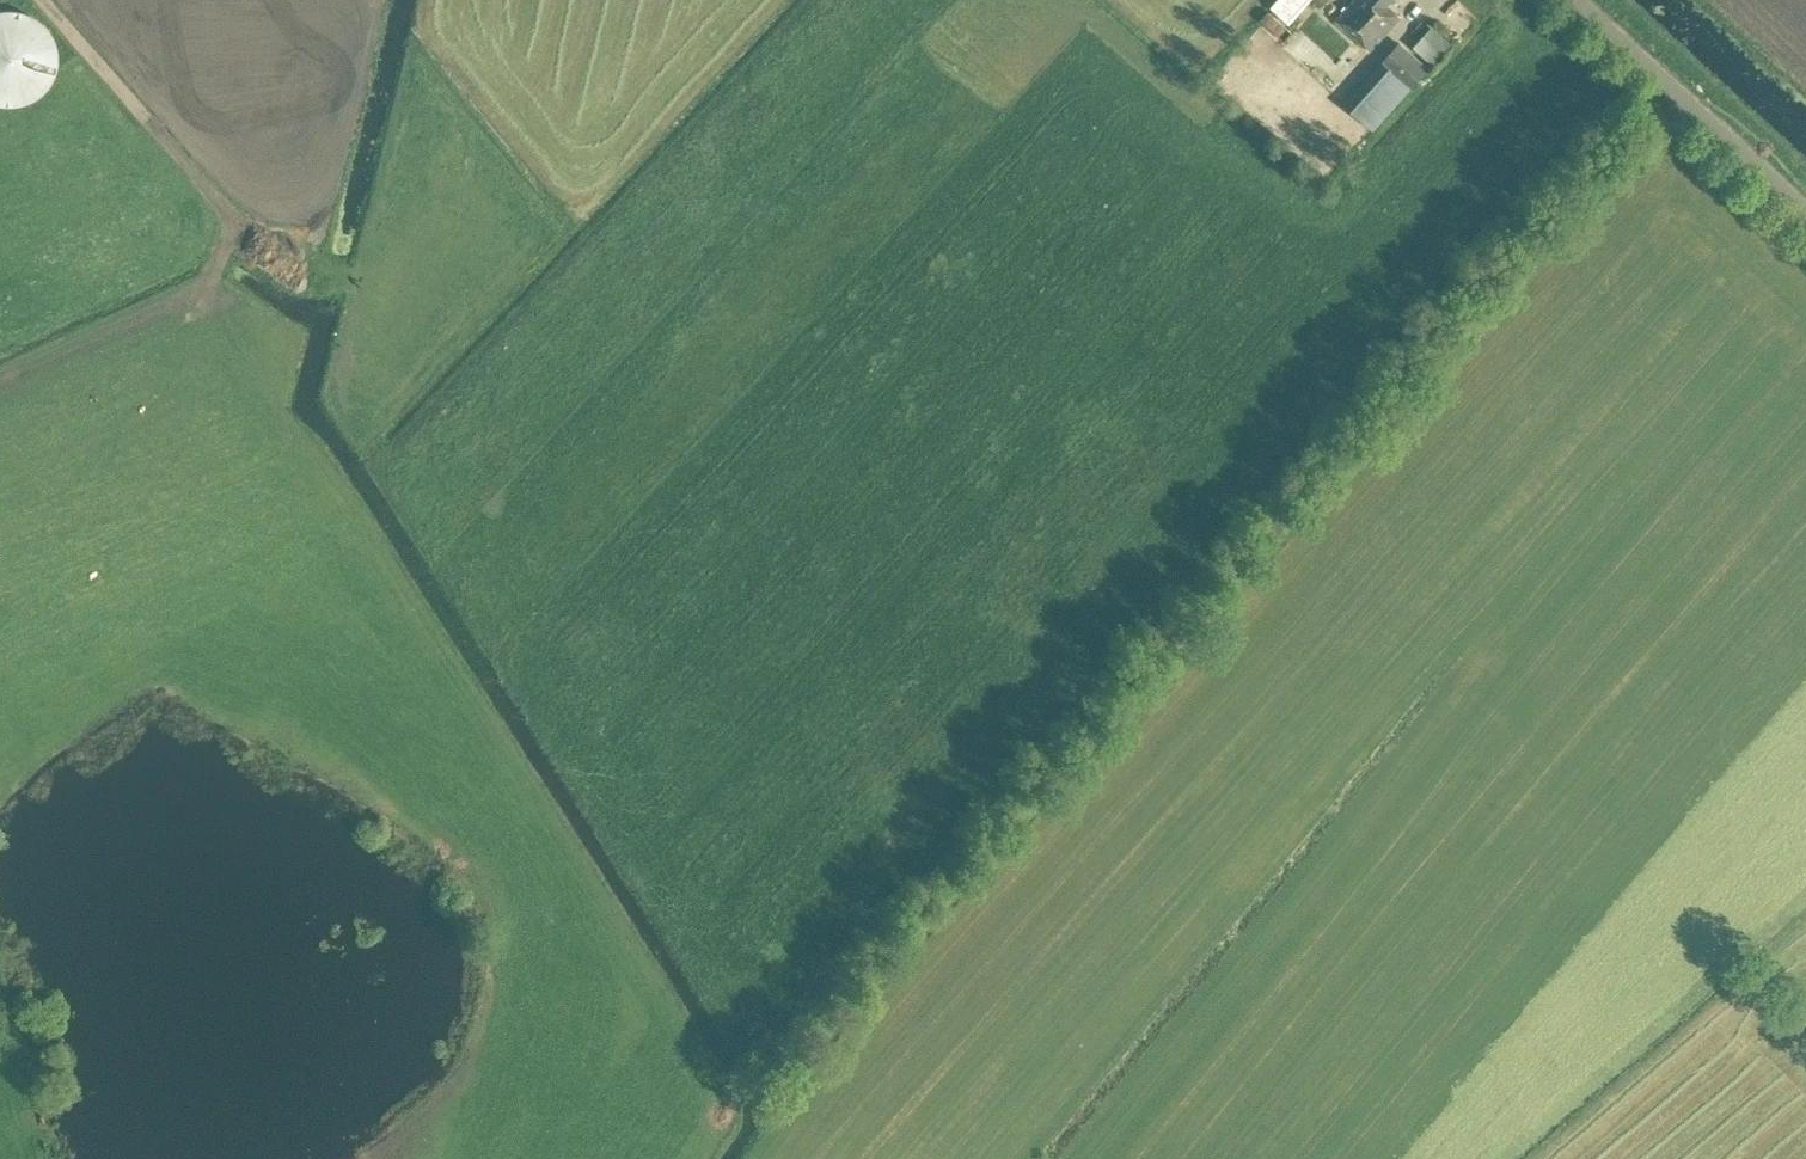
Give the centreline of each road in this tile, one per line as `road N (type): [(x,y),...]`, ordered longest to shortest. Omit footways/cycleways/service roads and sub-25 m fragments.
road 1 (unclassified): [(1805,208),(1579,0)]

